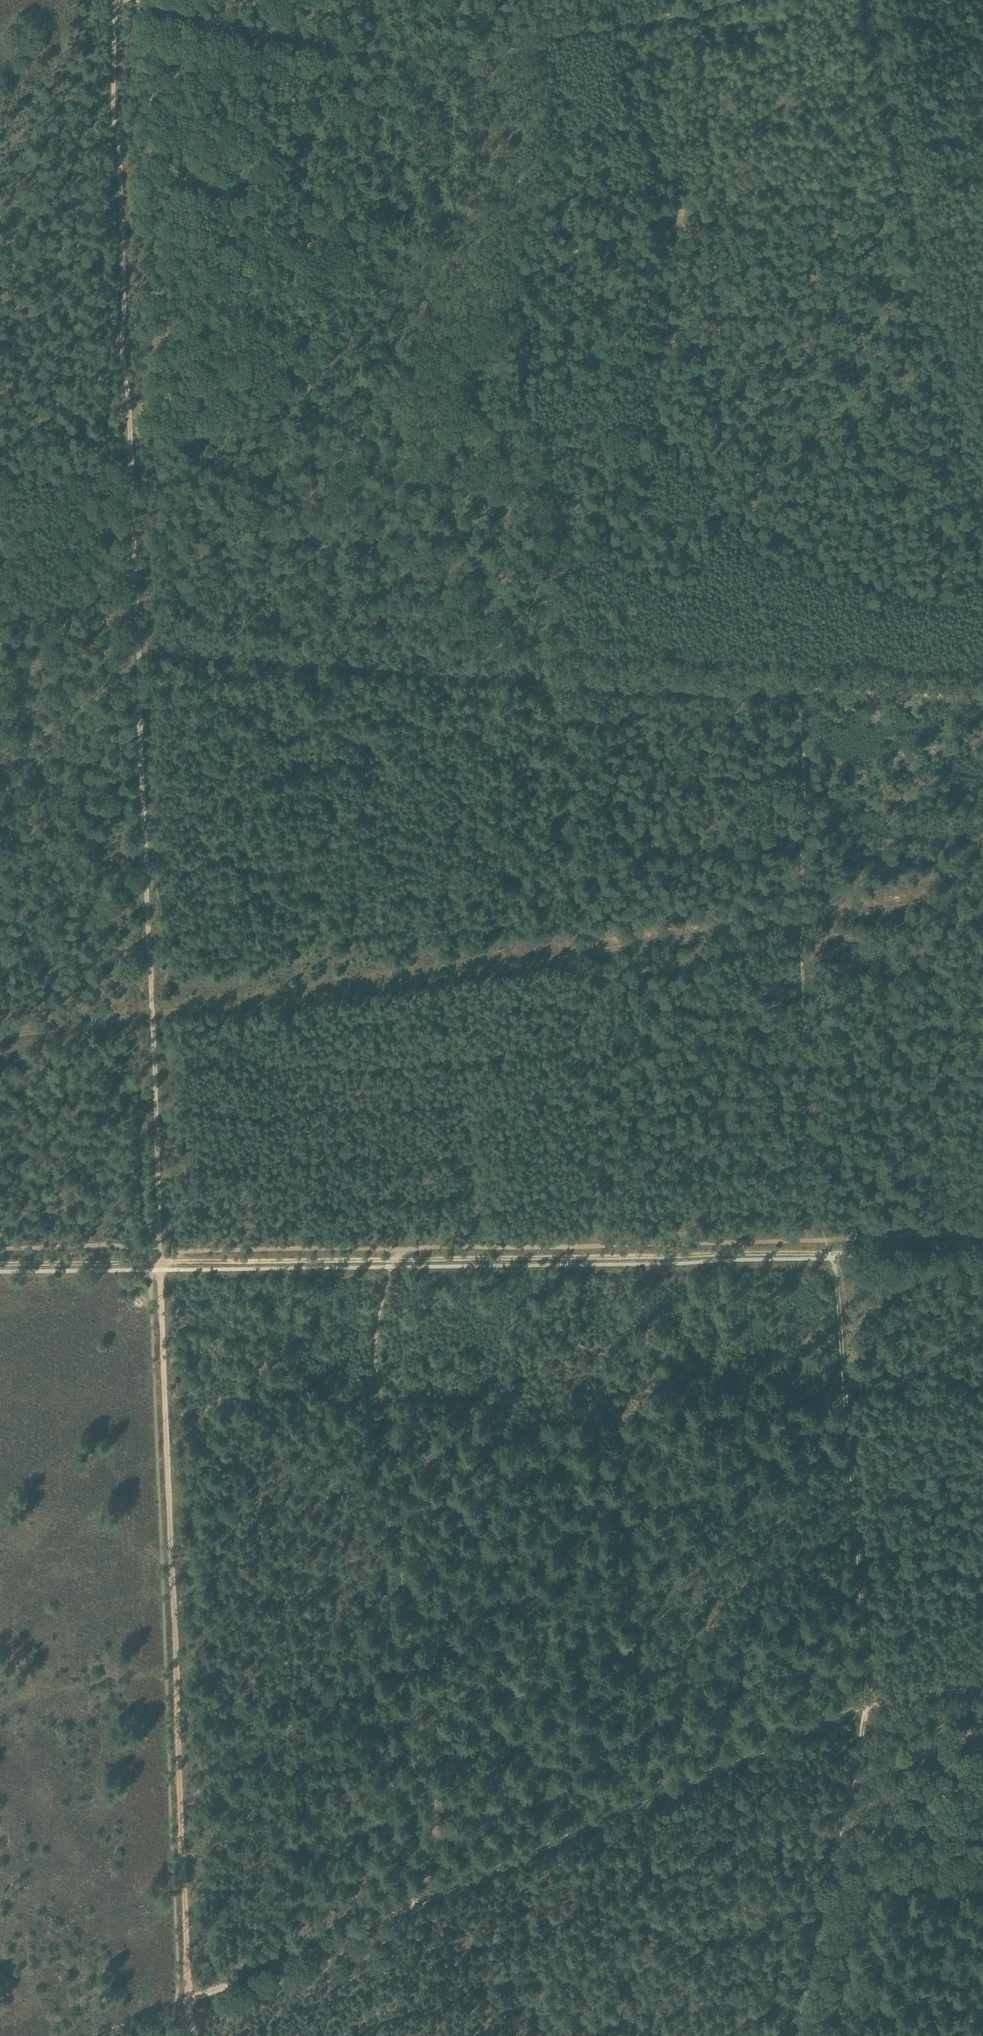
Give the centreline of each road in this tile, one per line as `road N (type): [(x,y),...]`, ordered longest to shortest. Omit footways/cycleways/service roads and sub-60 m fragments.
road 1 (track): [(118,0),(163,1260)]
road 2 (track): [(982,895),(0,1037)]
road 3 (track): [(982,1250),(163,1260)]
road 4 (track): [(187,1997),(526,1859),(868,1706)]
road 5 (track): [(163,1260),(187,1997)]
road 6 (track): [(802,2035),(868,1706)]
road 7 (track): [(510,1865),(538,2035)]
road 8 (track): [(163,1260),(0,1264)]

